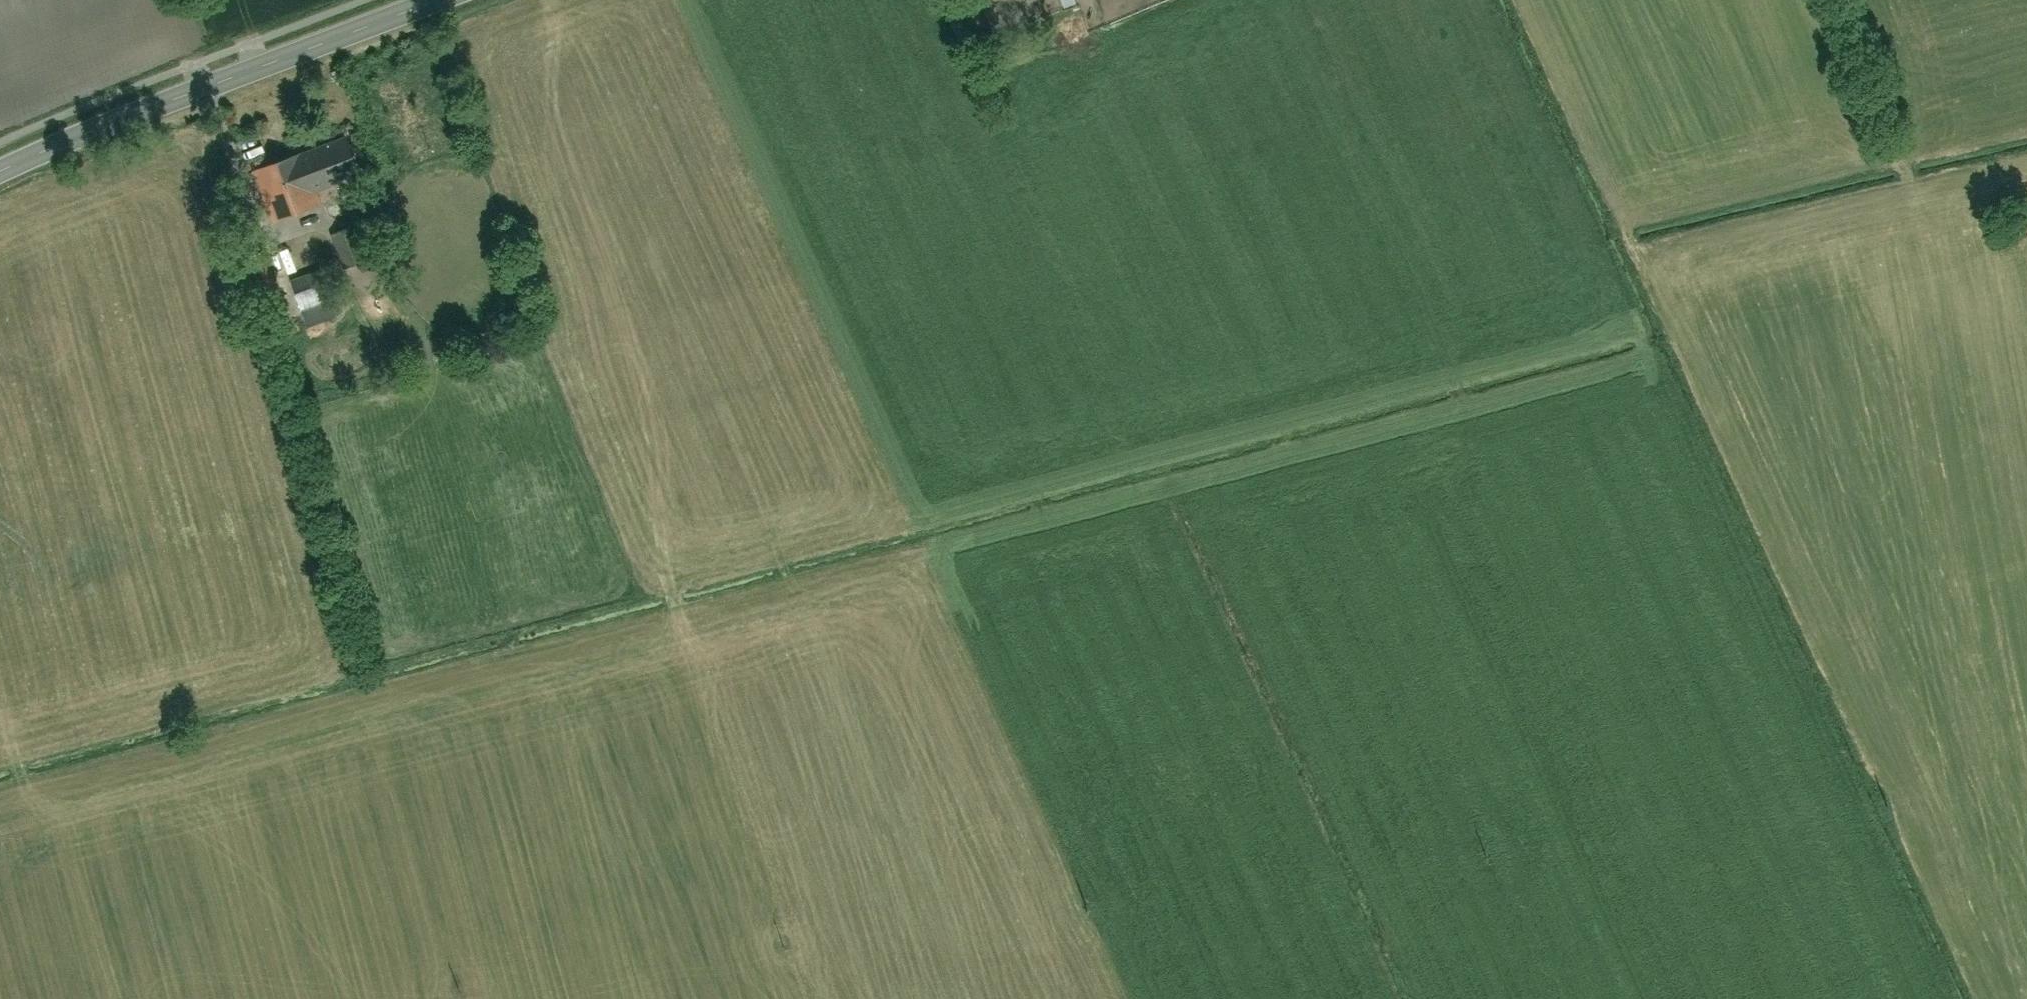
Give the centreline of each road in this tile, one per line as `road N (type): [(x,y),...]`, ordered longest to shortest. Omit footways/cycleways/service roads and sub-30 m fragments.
road 1 (tertiary): [(442,0),(0,170)]

